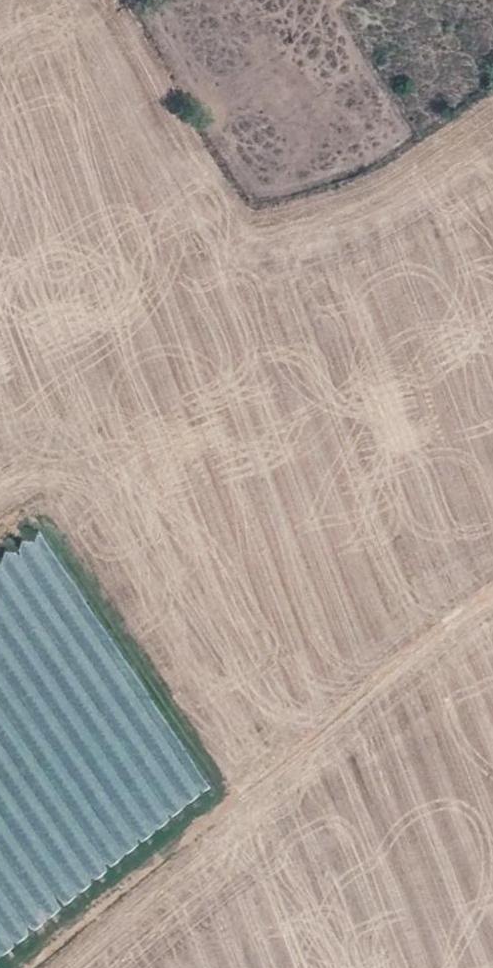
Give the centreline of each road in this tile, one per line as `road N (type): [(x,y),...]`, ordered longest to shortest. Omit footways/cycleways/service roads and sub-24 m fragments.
road 1 (track): [(25,967),(492,582)]

